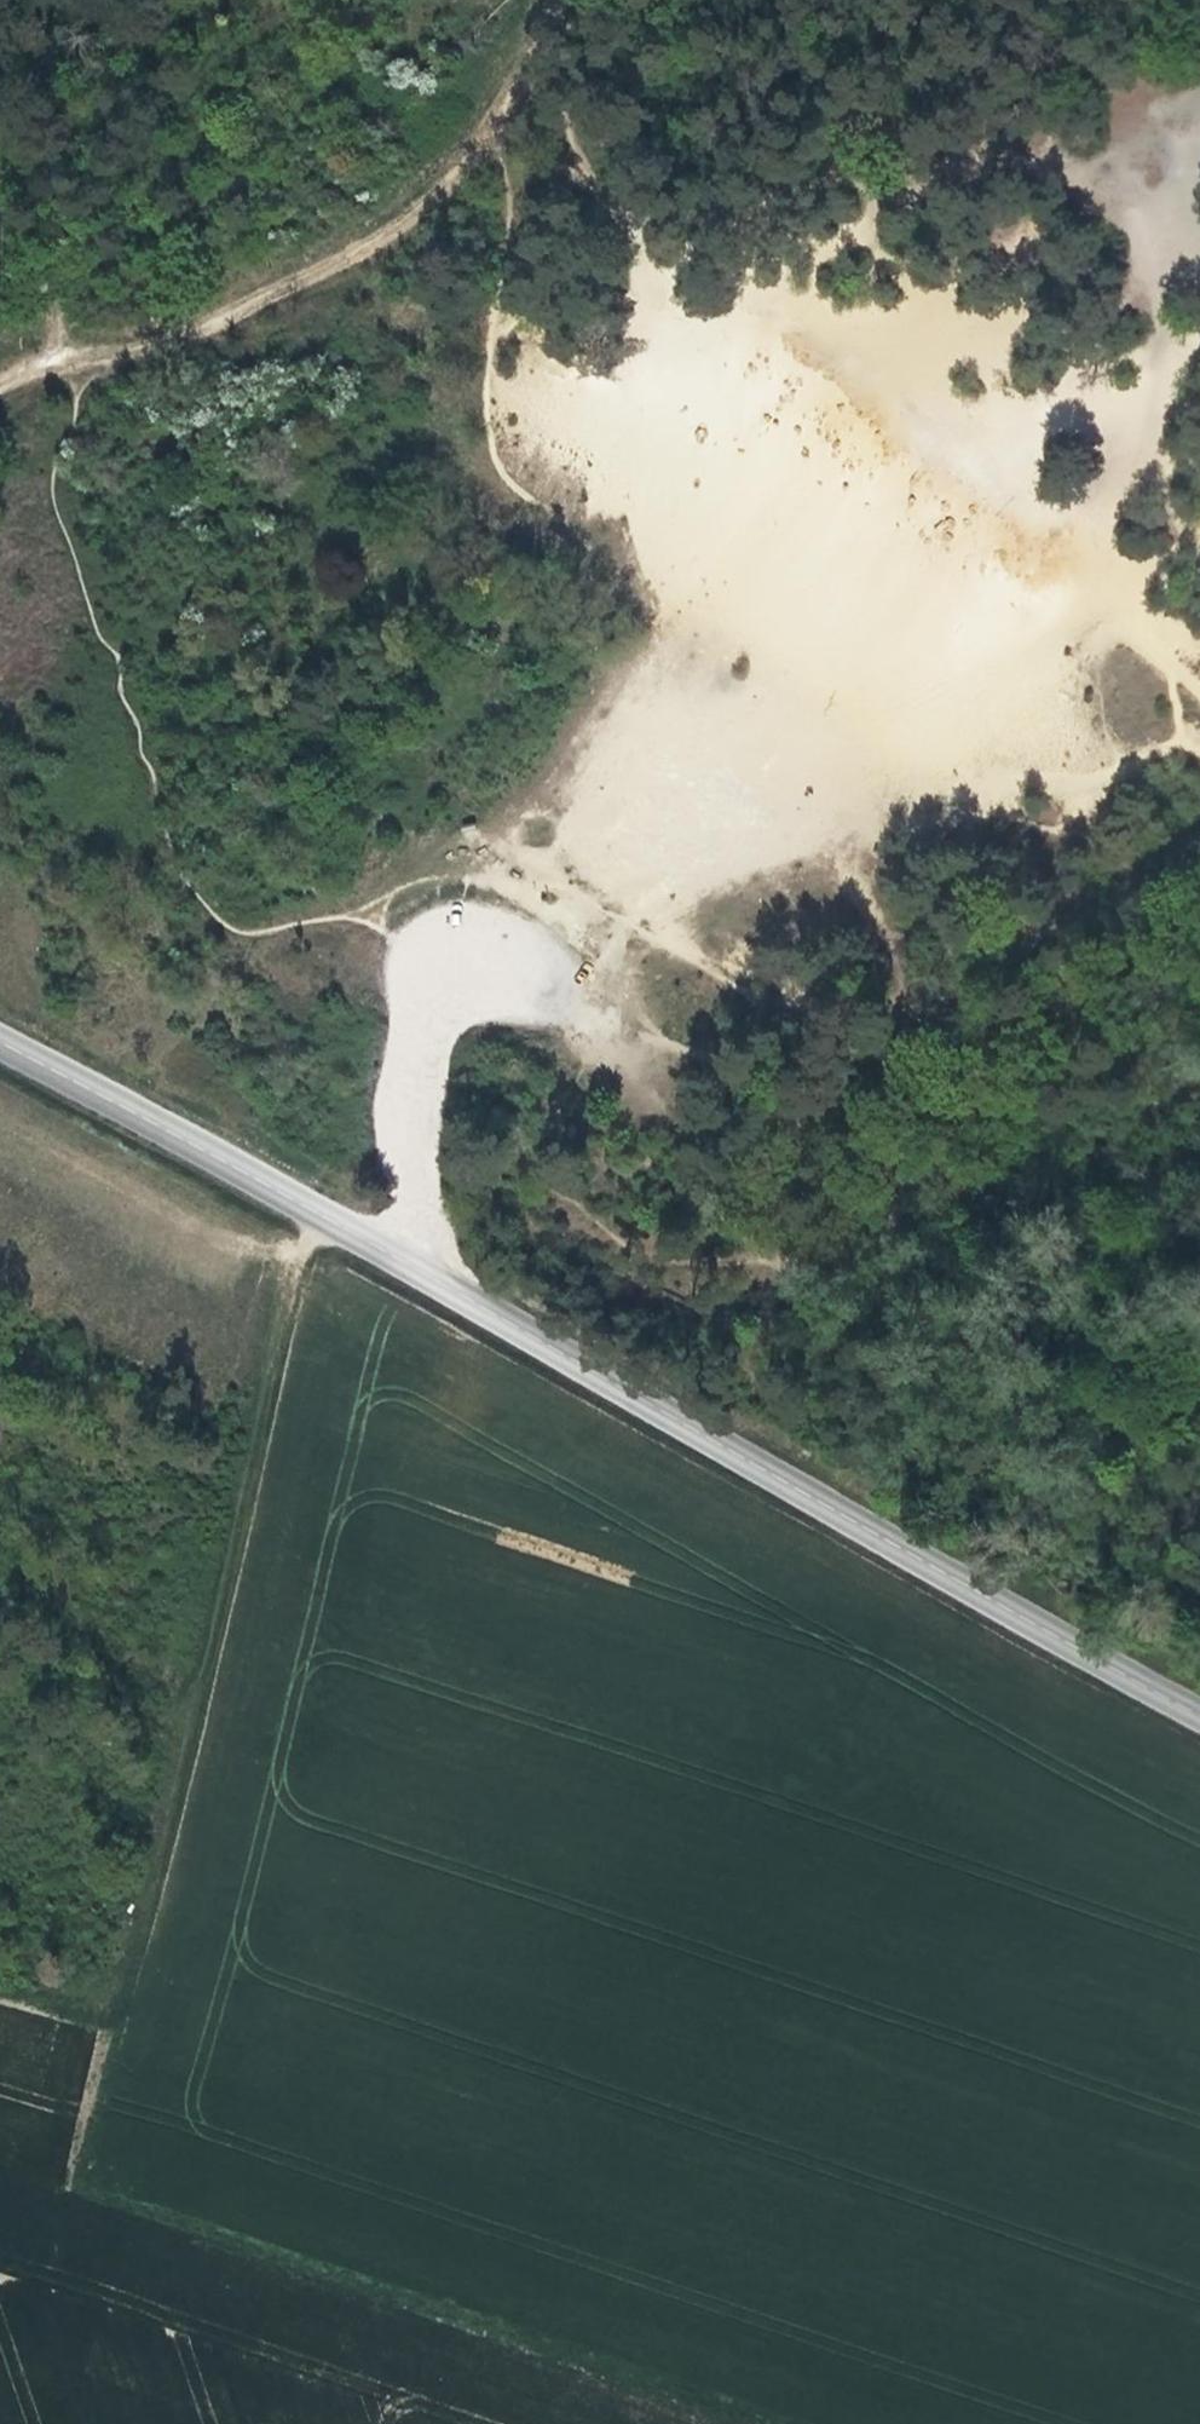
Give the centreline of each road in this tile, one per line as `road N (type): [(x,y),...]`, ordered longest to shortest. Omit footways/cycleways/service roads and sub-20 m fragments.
road 1 (tertiary): [(1199,1715),(379,1245),(0,1043)]
road 2 (track): [(126,2054),(310,1207)]
road 3 (track): [(551,0),(486,132),(437,201),(400,229),(165,344),(51,364),(0,386)]

